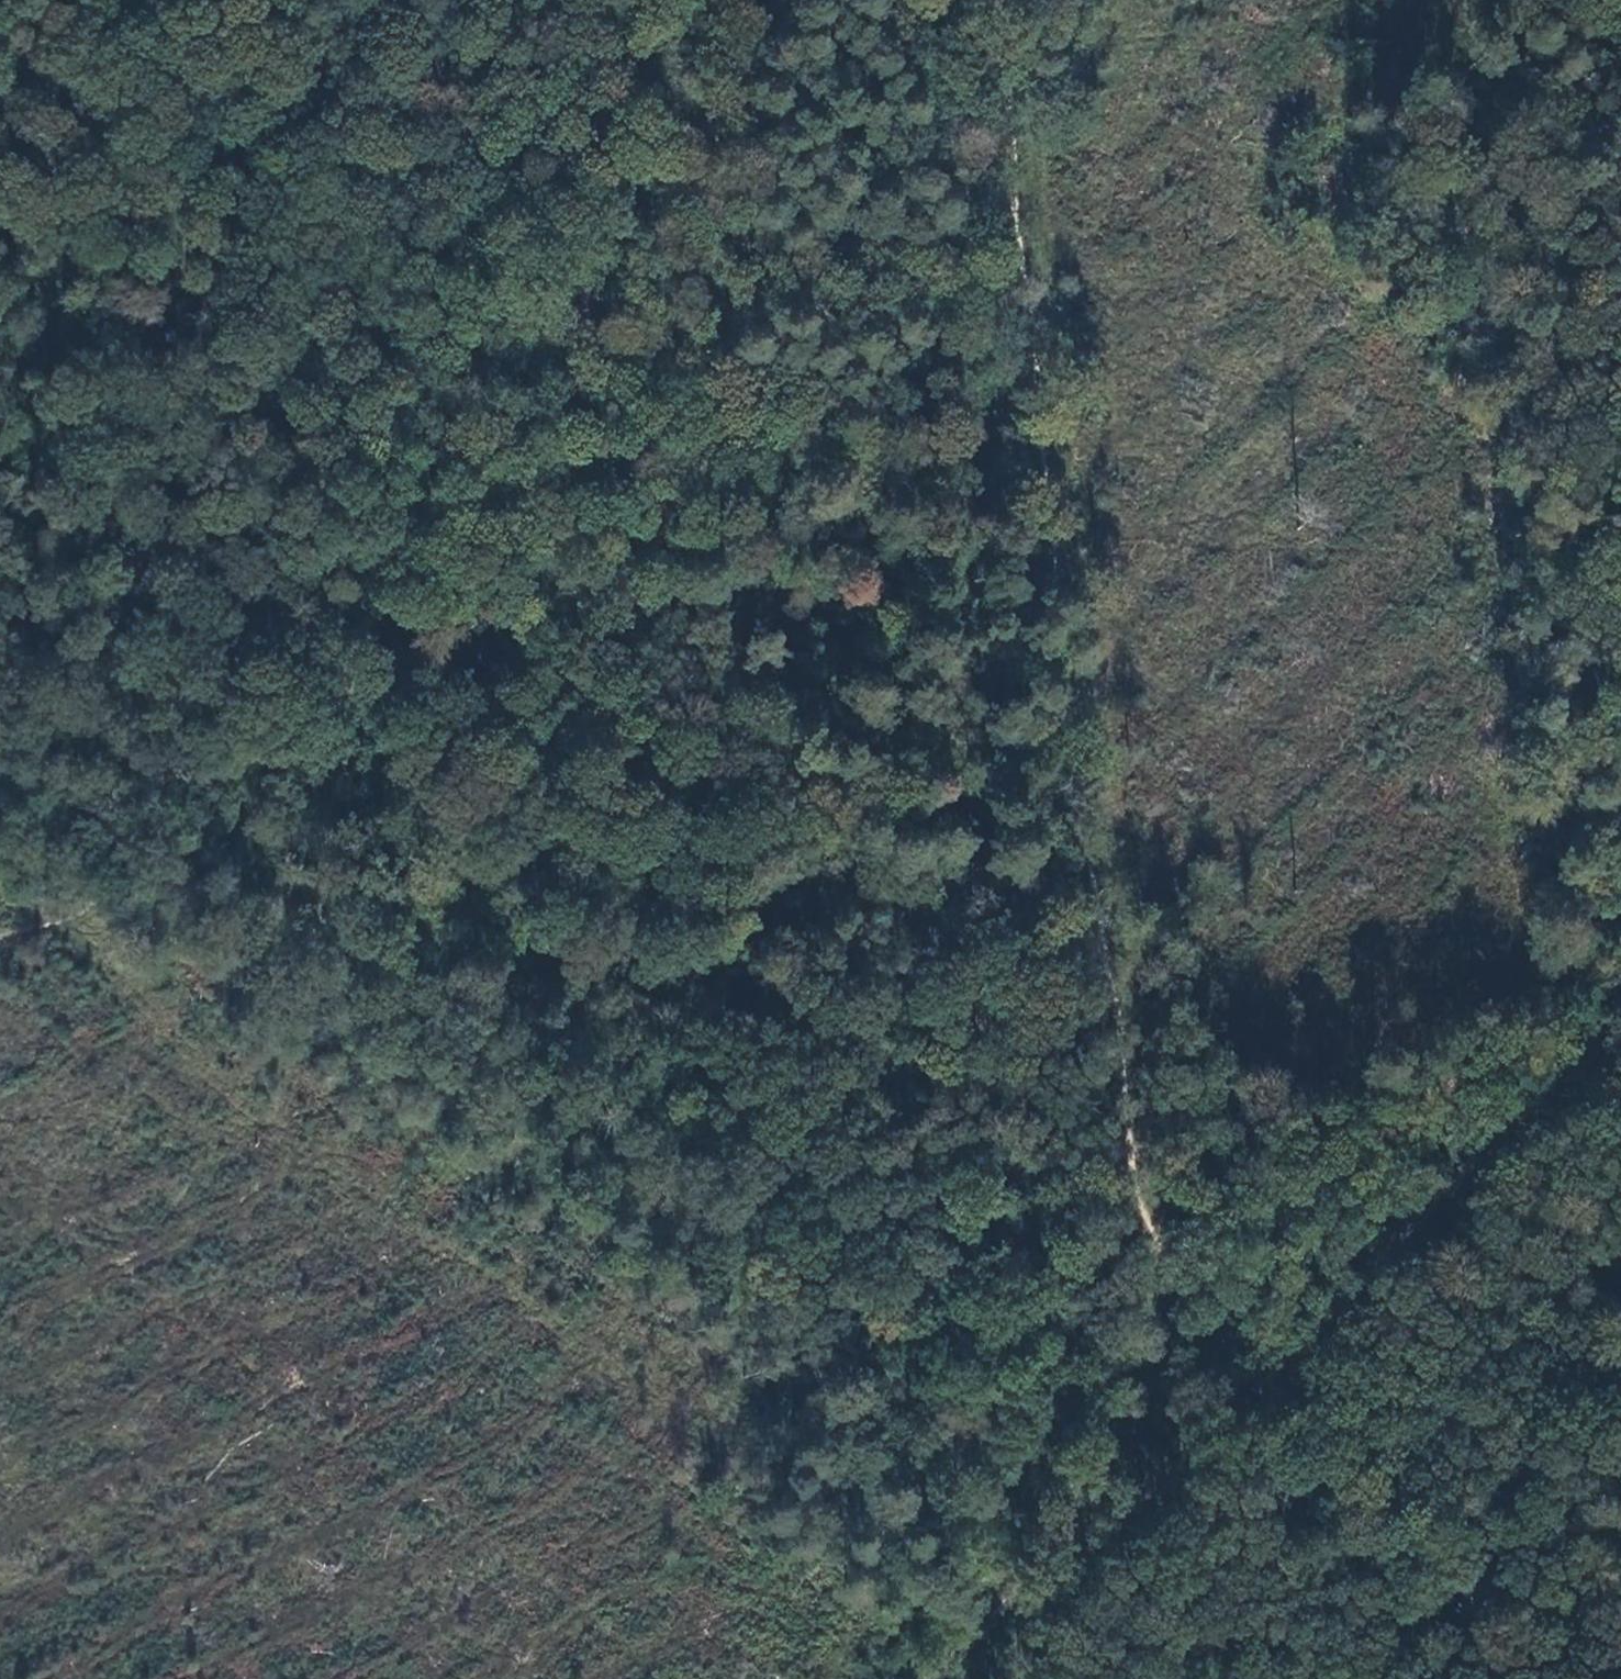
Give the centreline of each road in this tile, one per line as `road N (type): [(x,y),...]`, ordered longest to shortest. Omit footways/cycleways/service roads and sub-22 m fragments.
road 1 (track): [(1244,1391),(1620,1008)]
road 2 (track): [(937,1678),(1244,1391)]

